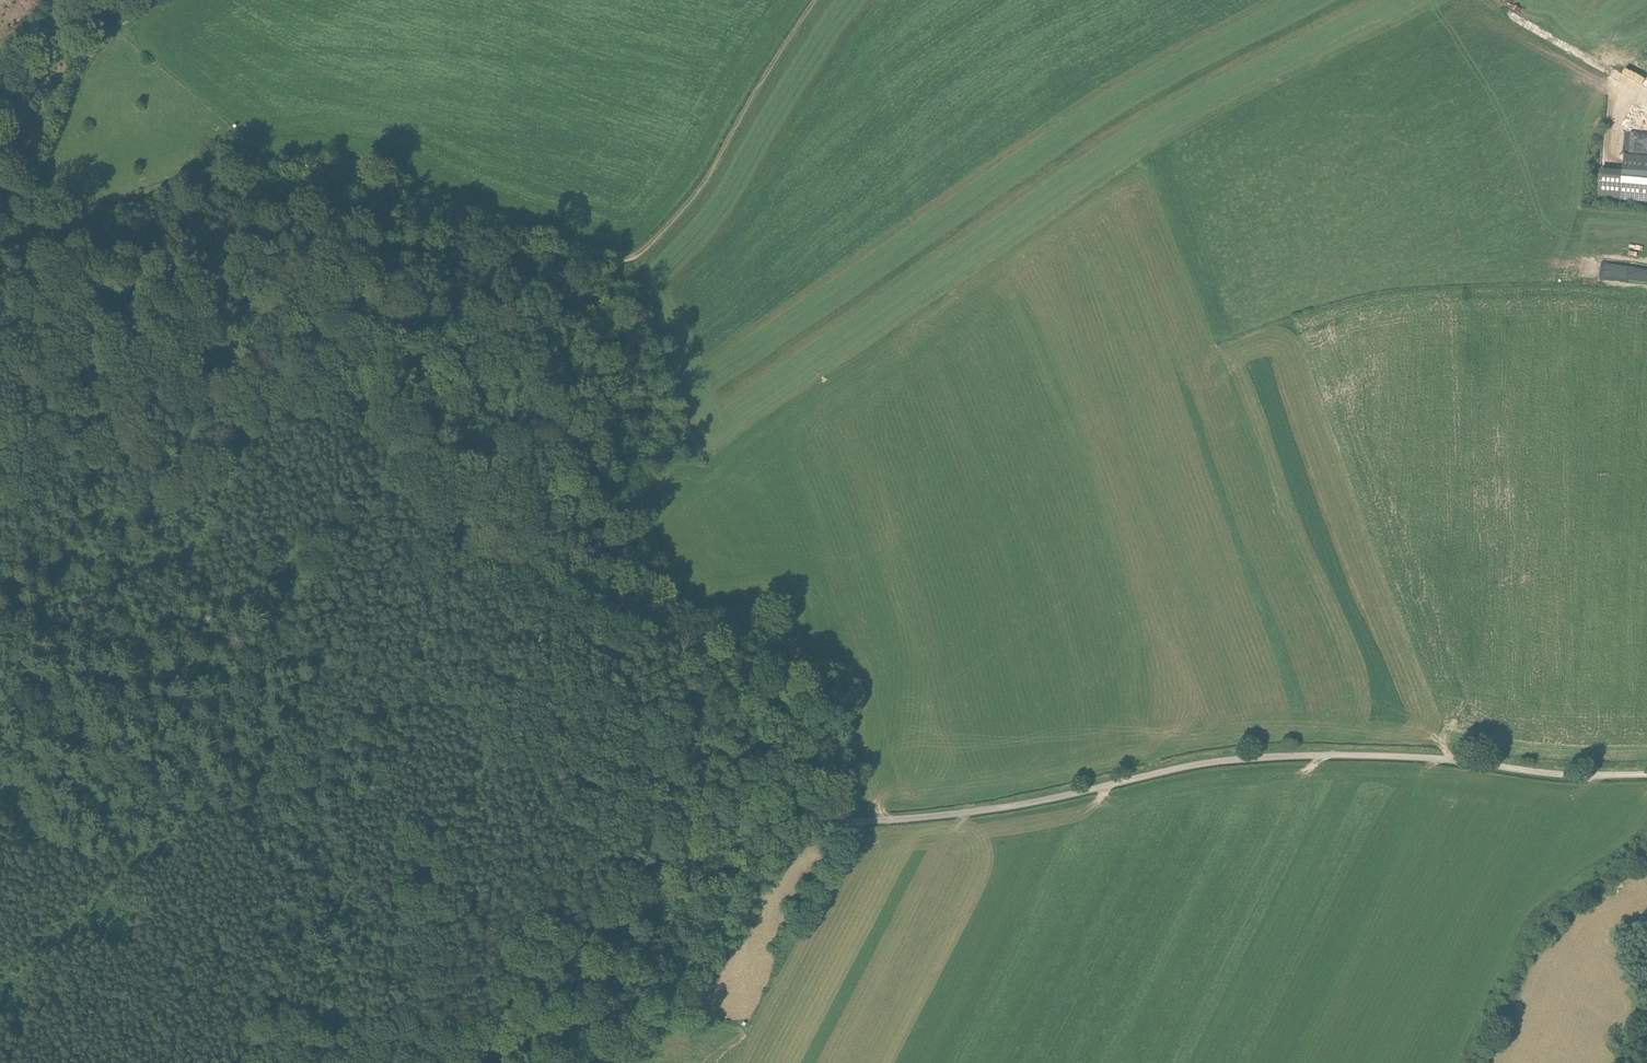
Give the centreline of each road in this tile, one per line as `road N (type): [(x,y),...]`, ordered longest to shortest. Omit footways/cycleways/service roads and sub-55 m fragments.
road 1 (unclassified): [(840,823),(1007,807),(1186,766),(1278,756),(1646,774)]
road 2 (track): [(597,1062),(658,1015),(779,849),(840,823)]
road 3 (track): [(629,258),(693,198),(816,0)]
road 4 (track): [(6,233),(6,209),(54,141),(87,61),(119,25),(160,0)]

